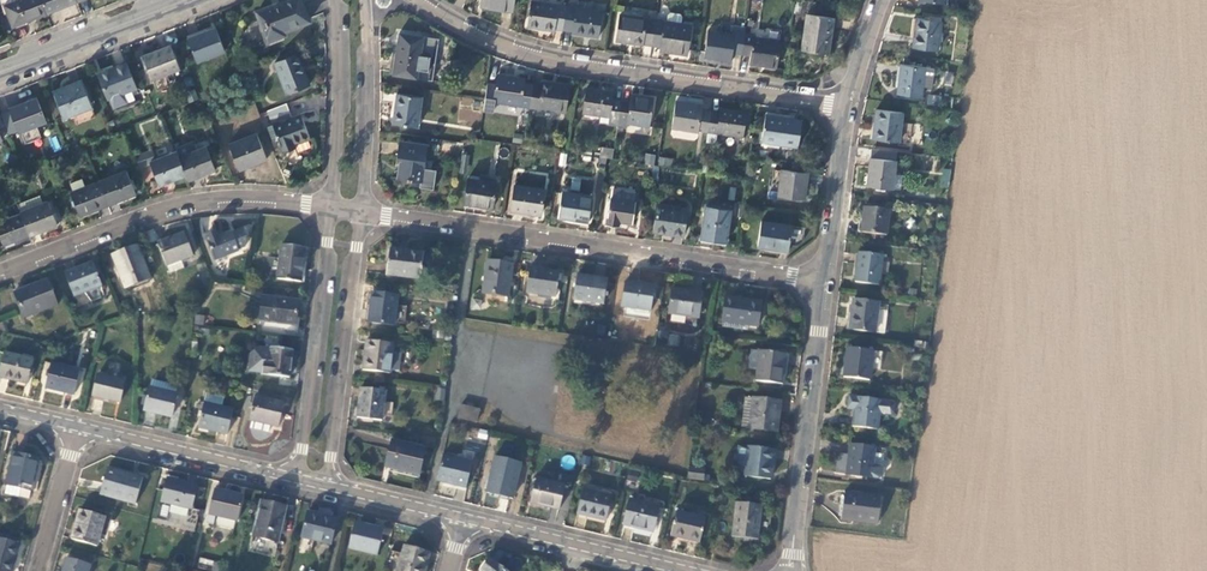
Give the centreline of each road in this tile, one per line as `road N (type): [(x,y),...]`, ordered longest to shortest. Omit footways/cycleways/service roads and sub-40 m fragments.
road 1 (residential): [(825,286),(360,215)]
road 2 (residential): [(849,105),(527,53),(422,0)]
road 3 (residential): [(330,209),(263,202),(178,208),(0,276)]
road 4 (residential): [(788,570),(825,286)]
road 5 (unclassified): [(330,487),(360,215)]
road 6 (unclassified): [(330,209),(297,479)]
road 7 (residential): [(690,570),(465,518)]
road 8 (residential): [(297,479),(76,433)]
road 9 (unclassified): [(360,215),(363,0)]
road 10 (unclassified): [(335,0),(330,209)]
road 11 (tertiary): [(185,0),(0,72)]
road 12 (residential): [(825,286),(849,105)]
road 13 (residential): [(76,433),(40,570)]
road 14 (residential): [(465,518),(330,487)]

